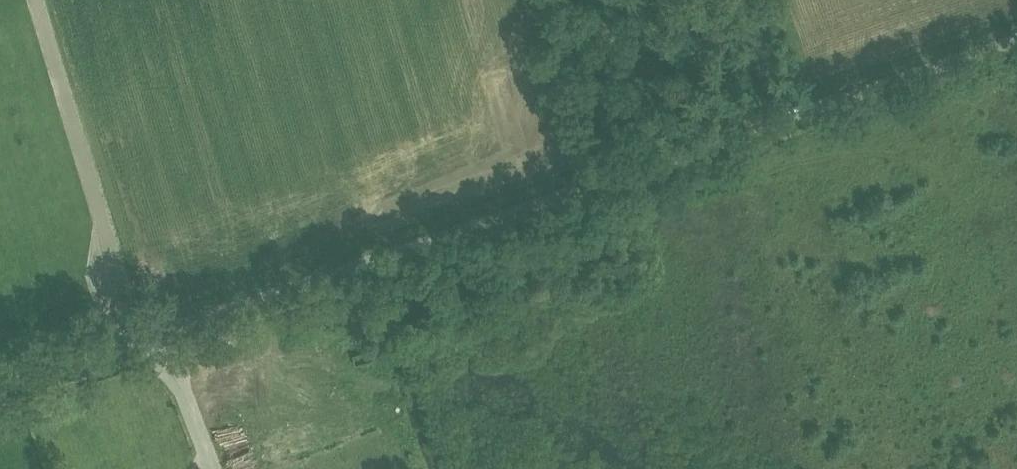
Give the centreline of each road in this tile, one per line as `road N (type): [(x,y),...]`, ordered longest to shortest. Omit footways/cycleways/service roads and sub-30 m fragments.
road 1 (unclassified): [(0,387),(1016,36)]

